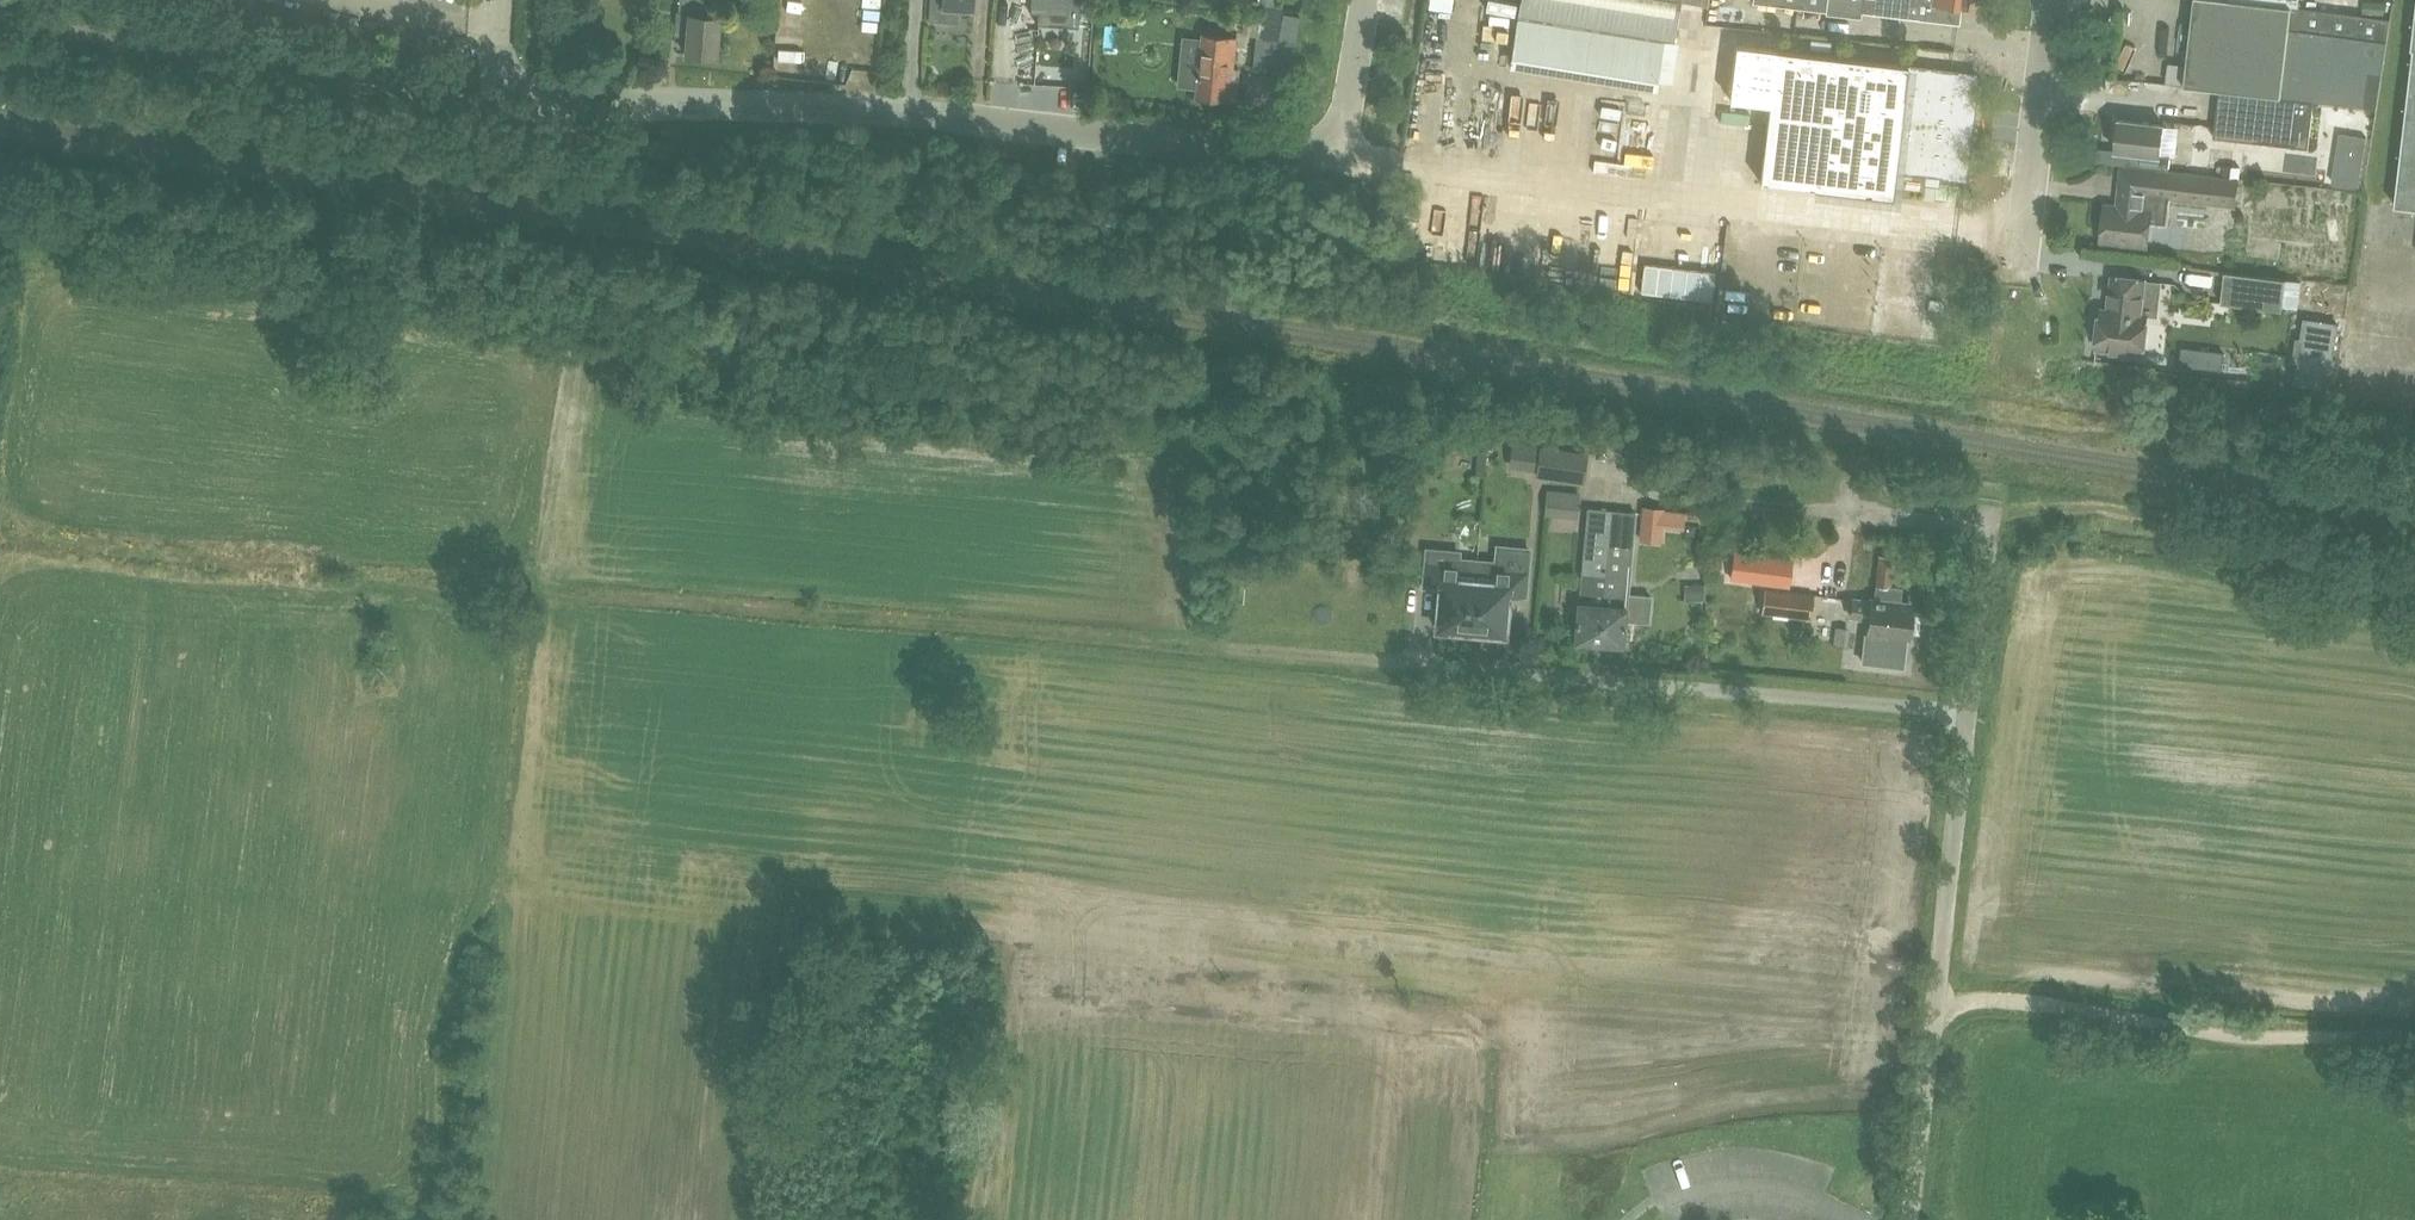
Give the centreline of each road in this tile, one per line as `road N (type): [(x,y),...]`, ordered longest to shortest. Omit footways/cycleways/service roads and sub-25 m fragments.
road 1 (residential): [(1960,711),(536,581)]
road 2 (unclassified): [(490,104),(672,97),(1304,153),(1344,122),(1366,0)]
road 3 (unclassified): [(1908,1219),(1960,711)]
road 4 (track): [(2414,1043),(1936,997)]
road 5 (unclassified): [(2021,250),(2050,0)]

